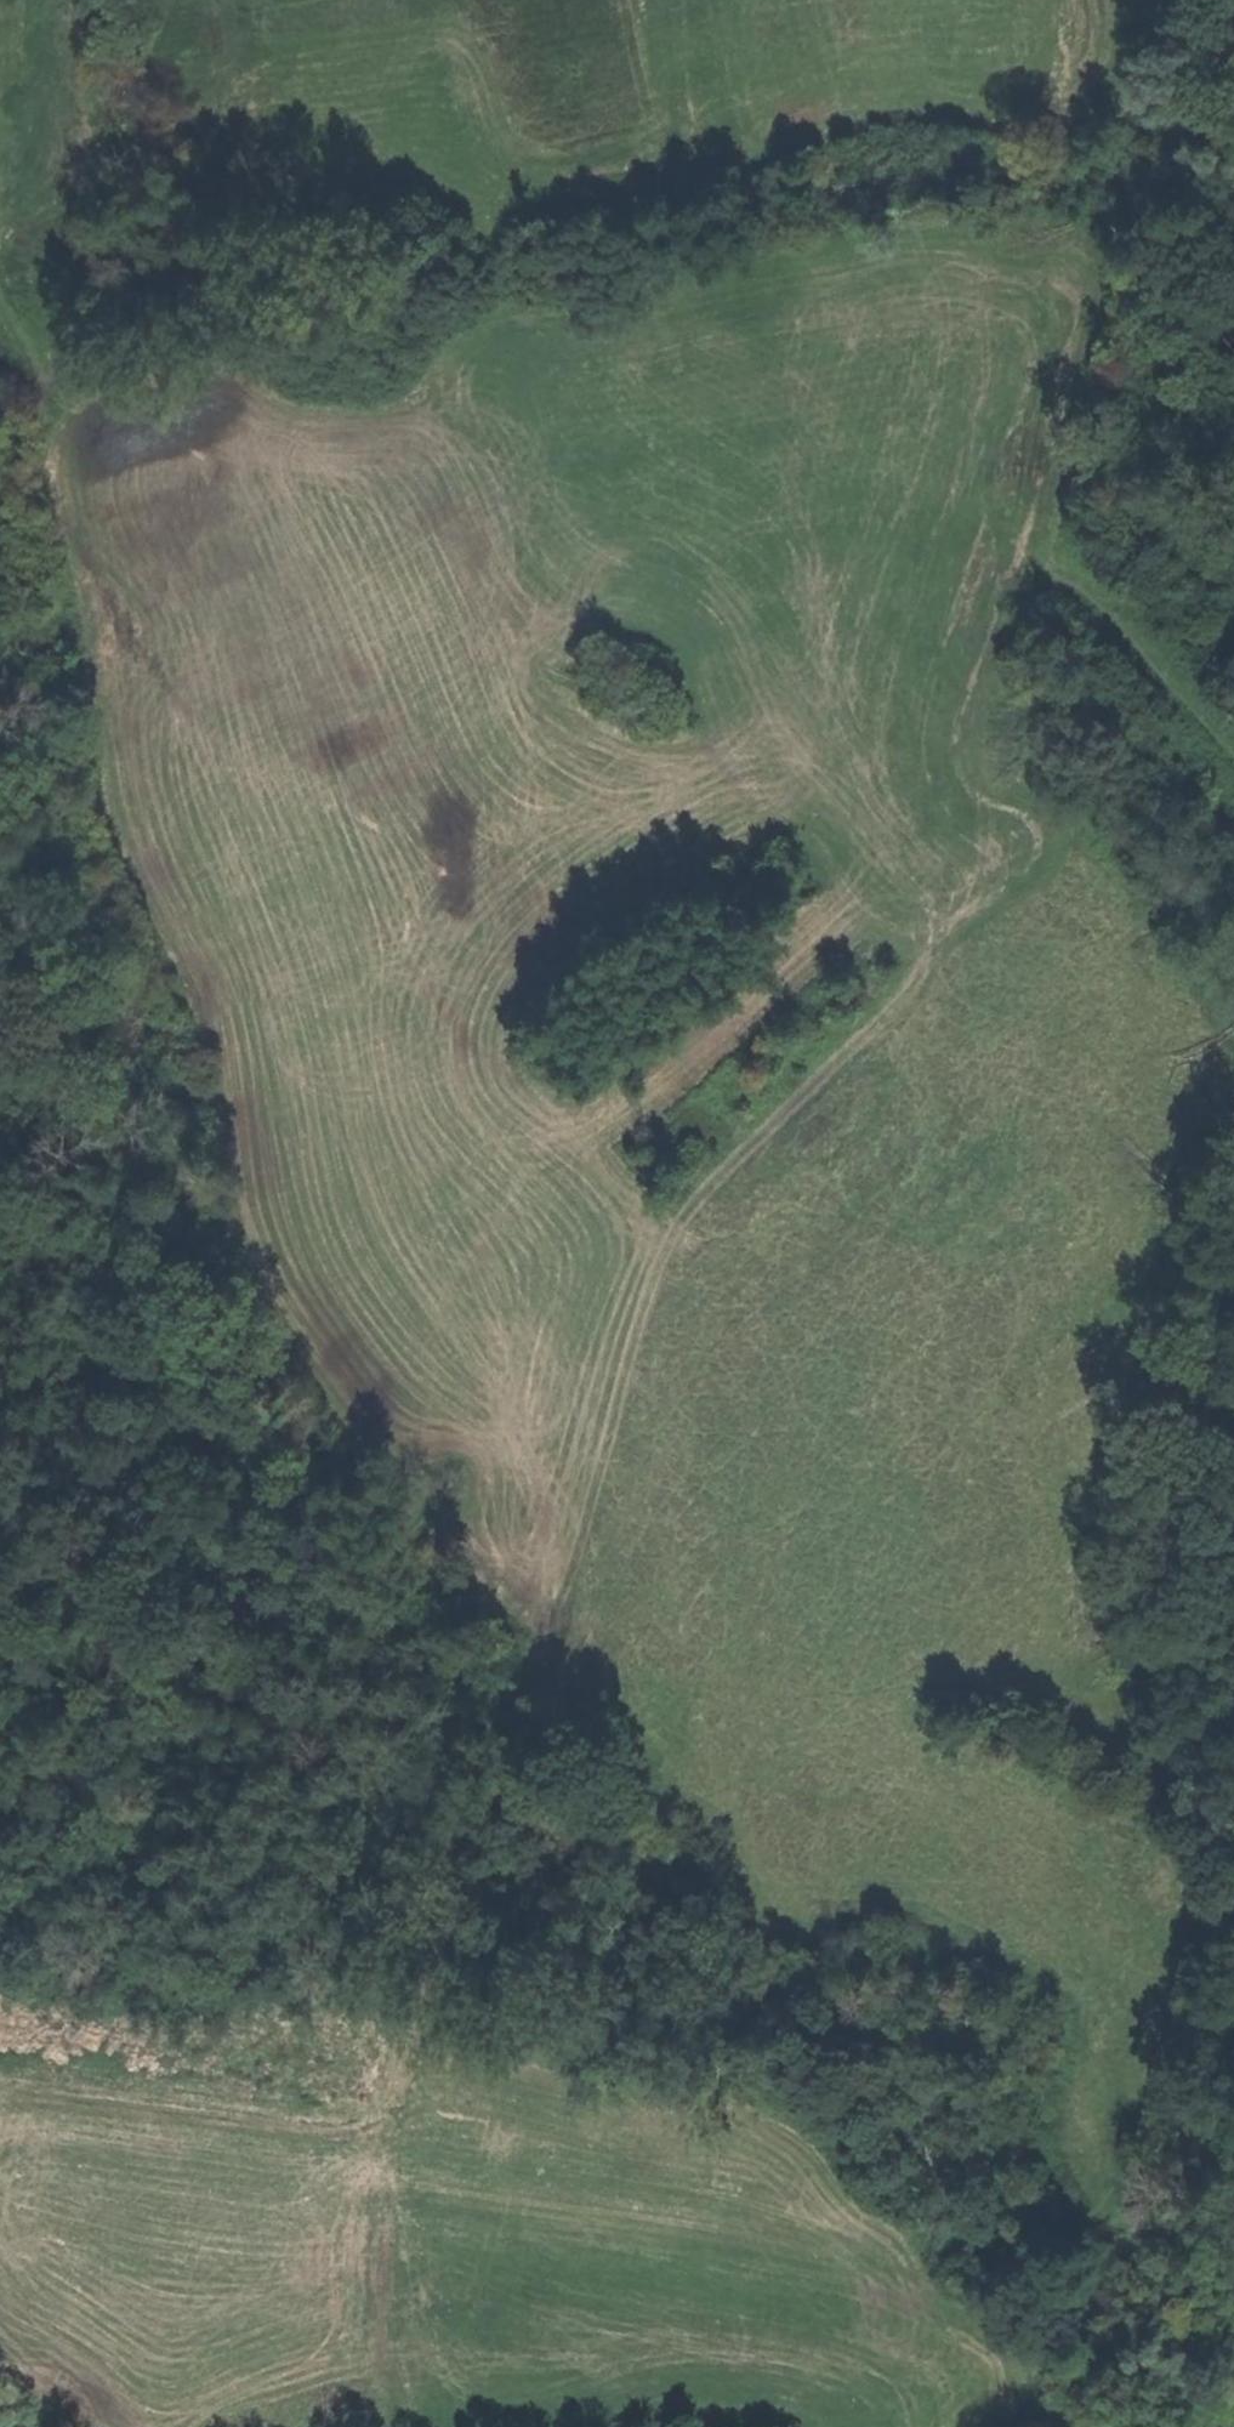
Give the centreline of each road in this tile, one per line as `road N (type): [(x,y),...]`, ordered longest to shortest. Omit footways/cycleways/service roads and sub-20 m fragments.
road 1 (track): [(405,2102),(537,1690)]
road 2 (track): [(405,2102),(356,2092),(0,2097)]

